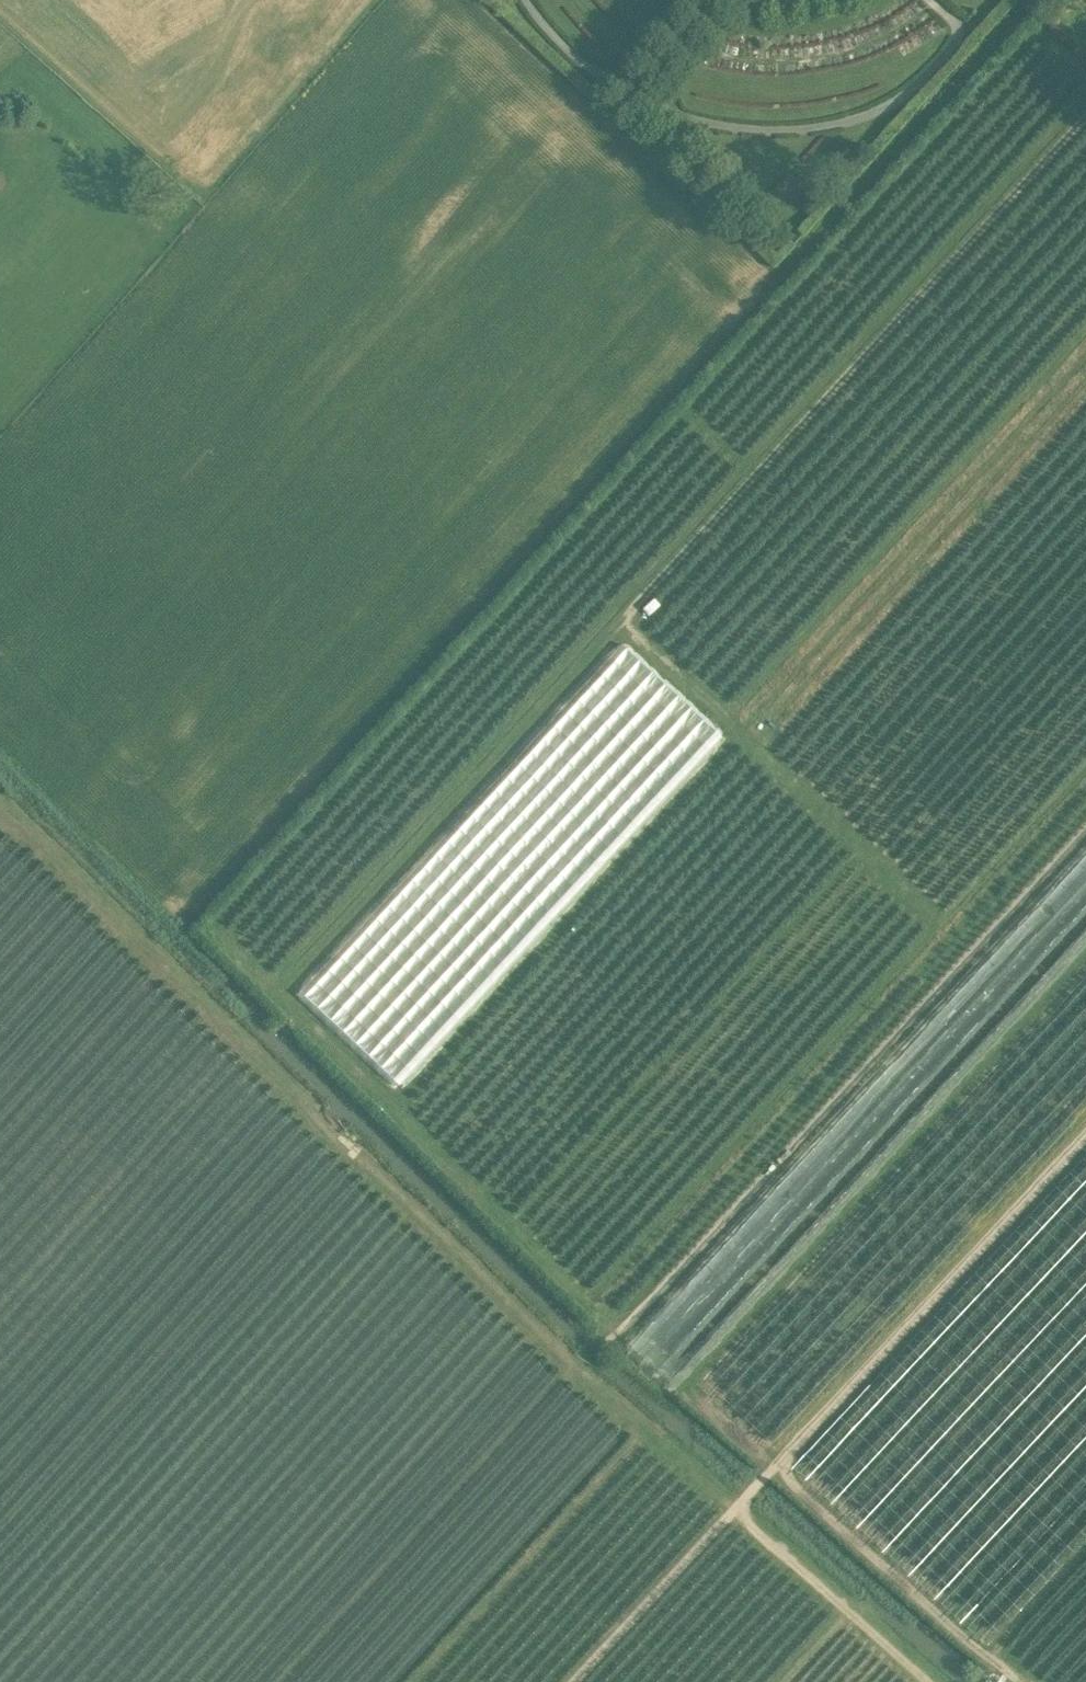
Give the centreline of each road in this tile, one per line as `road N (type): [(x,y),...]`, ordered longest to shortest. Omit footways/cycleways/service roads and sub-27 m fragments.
road 1 (track): [(291,1681),(1085,830)]
road 2 (track): [(575,1681),(1085,1134)]
road 3 (track): [(1085,118),(625,617)]
road 4 (track): [(1023,1681),(974,1650),(775,1467)]
road 5 (track): [(736,1508),(926,1681)]

